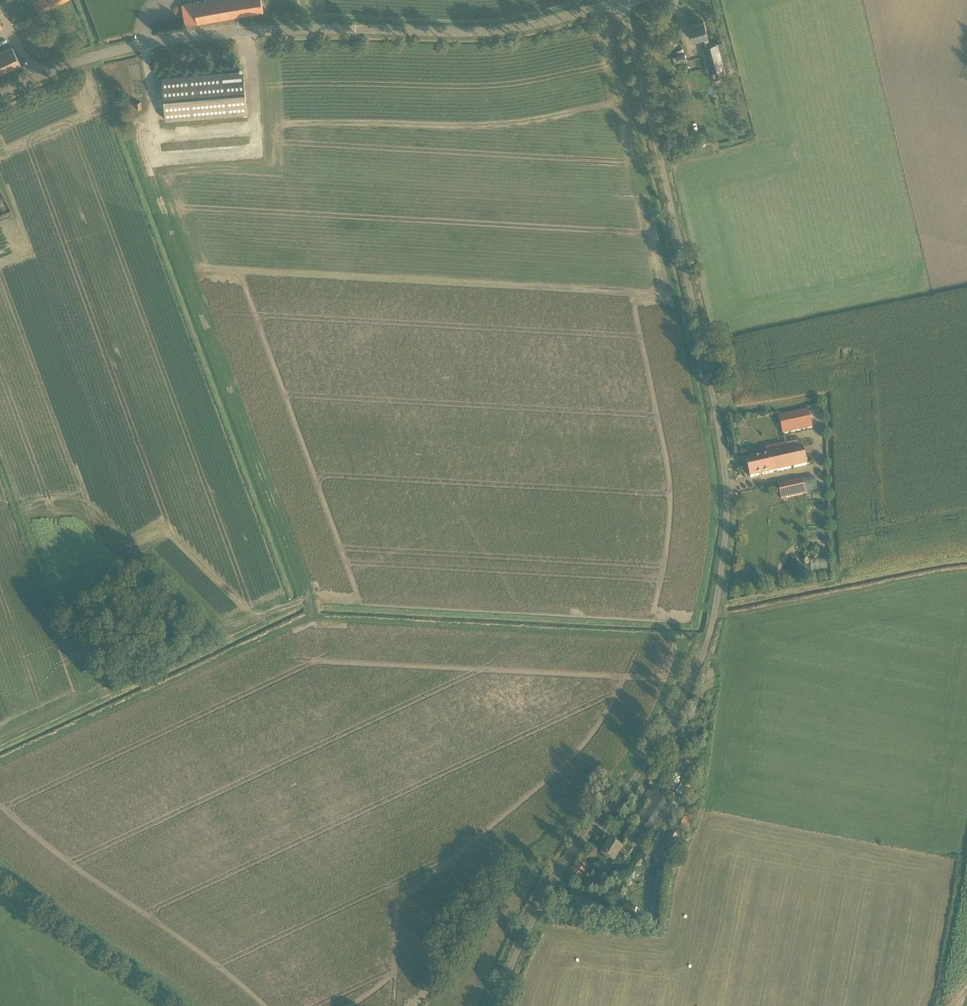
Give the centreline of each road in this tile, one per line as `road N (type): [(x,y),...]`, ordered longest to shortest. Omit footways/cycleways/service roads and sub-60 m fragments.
road 1 (unclassified): [(496,1005),(561,870),(661,738),(714,595),(725,508),(720,422),(622,2)]
road 2 (tertiary): [(0,96),(73,62),(186,36),(505,29),(622,2)]
road 3 (unclassified): [(182,1005),(0,874)]

